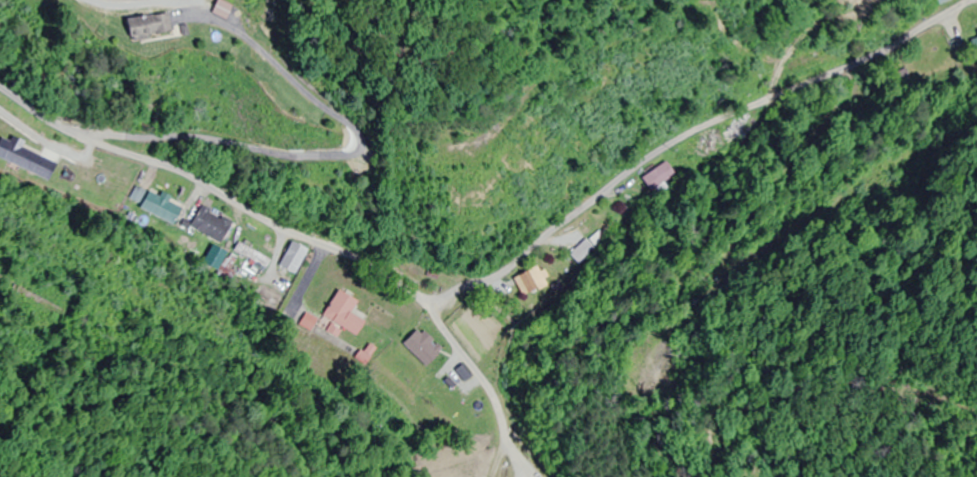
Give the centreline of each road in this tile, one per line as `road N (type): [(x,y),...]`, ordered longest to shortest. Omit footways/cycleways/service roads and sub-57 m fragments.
road 1 (residential): [(0,87),(65,132),(191,177),(433,298),(445,328),(561,476)]
road 2 (residential): [(433,298),(780,117),(946,0)]

